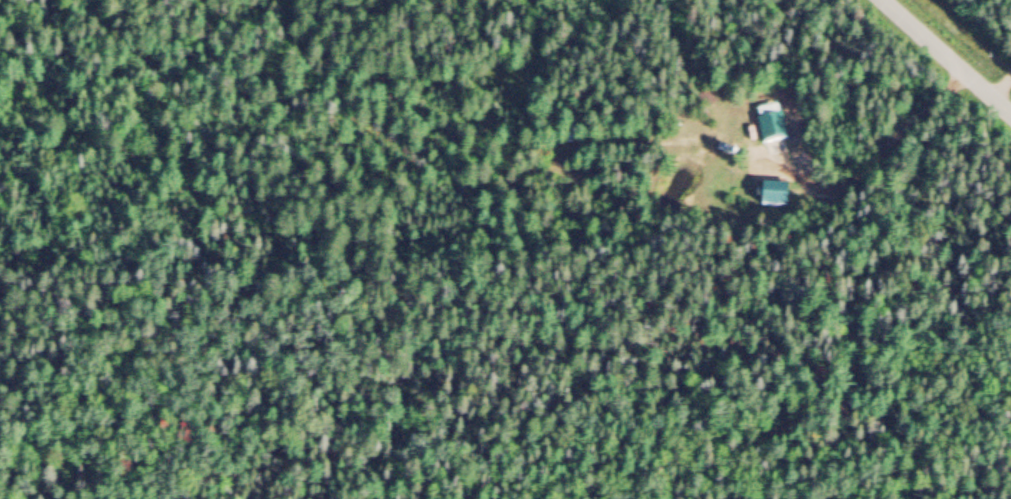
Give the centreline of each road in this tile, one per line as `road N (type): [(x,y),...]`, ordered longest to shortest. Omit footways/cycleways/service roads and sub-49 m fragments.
road 1 (residential): [(1010,119),(878,0)]

